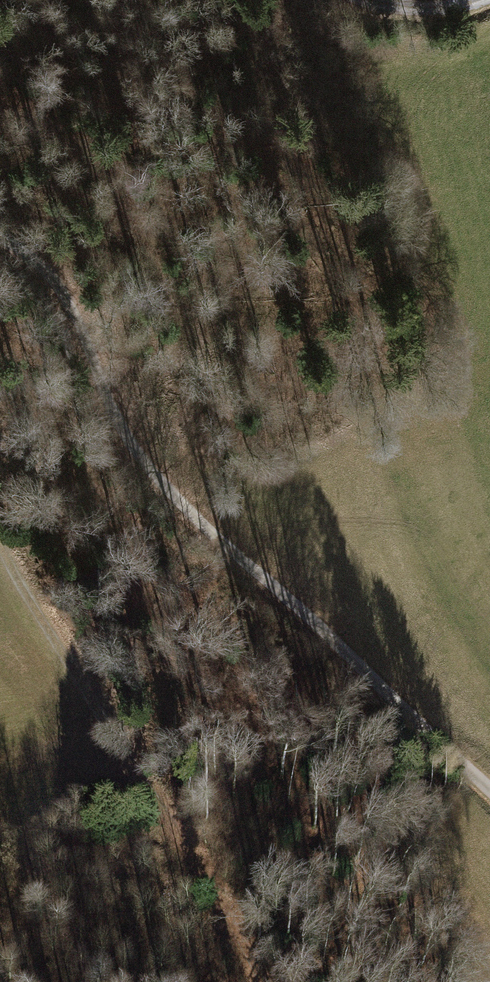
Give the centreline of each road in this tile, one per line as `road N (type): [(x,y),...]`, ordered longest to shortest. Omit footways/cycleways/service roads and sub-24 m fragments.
road 1 (track): [(0,235),(57,278),(130,447),(489,789)]
road 2 (track): [(0,537),(210,883),(261,981)]
road 3 (track): [(484,0),(432,17),(381,15),(345,0)]

